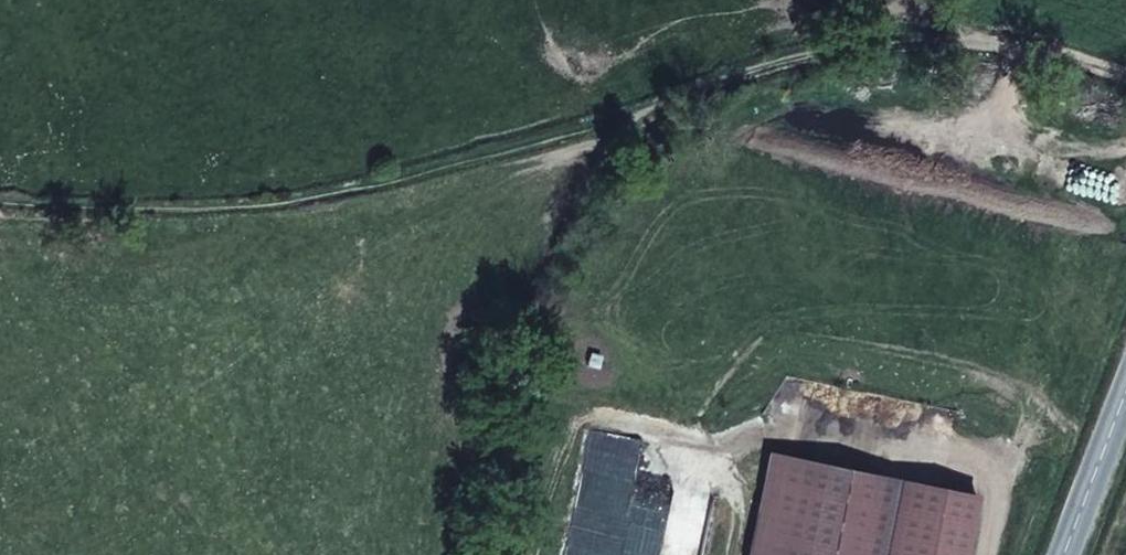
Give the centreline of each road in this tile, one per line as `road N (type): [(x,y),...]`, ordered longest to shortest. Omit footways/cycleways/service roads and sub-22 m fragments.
road 1 (secondary): [(1125,394),(1068,554)]

